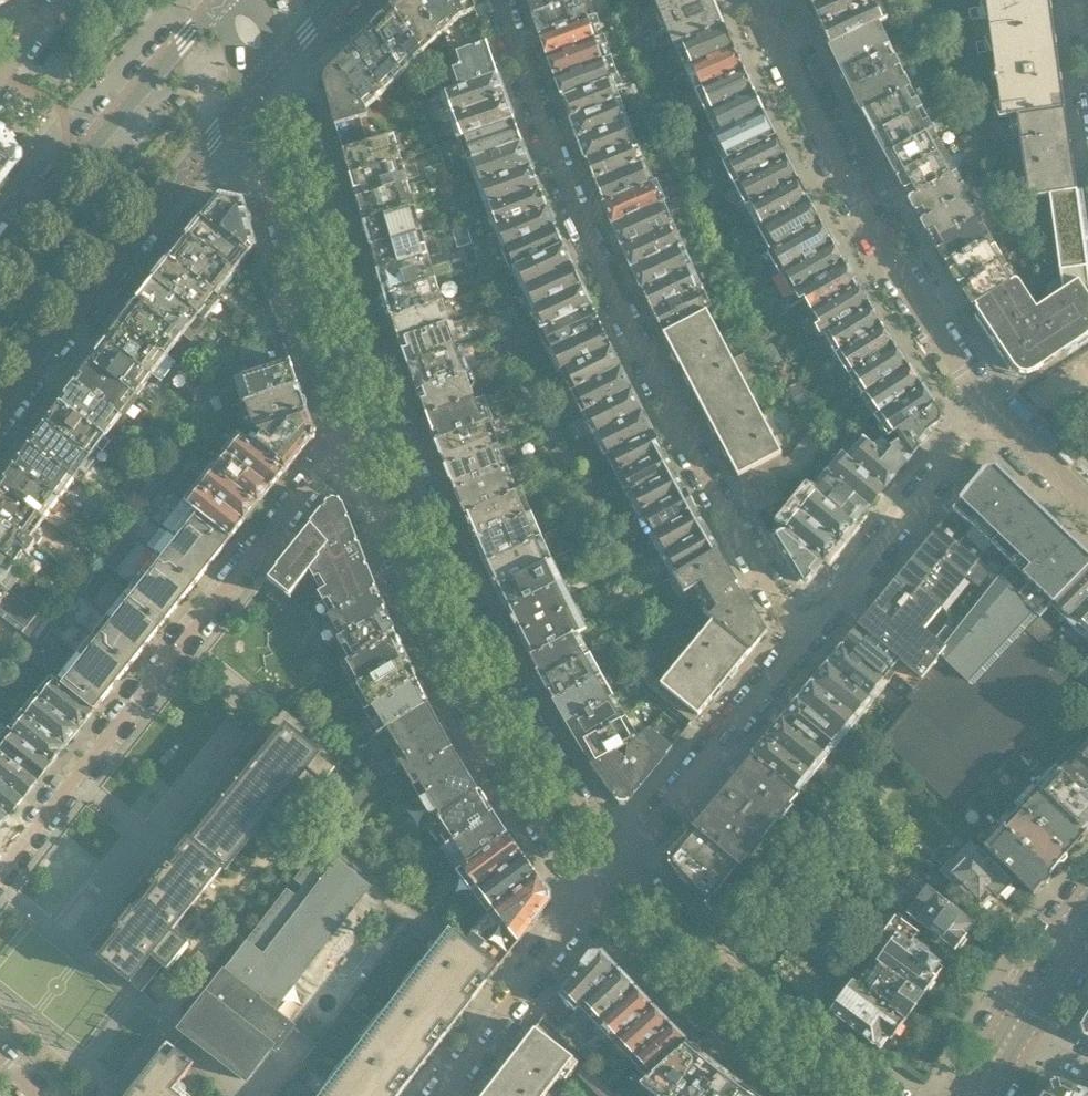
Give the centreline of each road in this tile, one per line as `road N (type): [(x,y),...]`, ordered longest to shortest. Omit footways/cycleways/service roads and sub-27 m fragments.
road 1 (residential): [(499,0),(560,168),(650,372),(801,641)]
road 2 (residential): [(351,442),(0,873)]
road 3 (residential): [(351,442),(478,729),(592,897)]
road 4 (residential): [(622,860),(522,711),(395,425)]
road 5 (residential): [(990,413),(857,202),(761,0)]
road 6 (residential): [(0,414),(243,98)]
road 7 (residential): [(395,425),(280,58)]
road 8 (residential): [(243,98),(351,442)]
road 9 (residential): [(890,1095),(764,1002),(622,860)]
road 10 (residential): [(215,9),(0,266)]
road 11 (residential): [(801,641),(990,413)]
road 12 (residential): [(592,897),(725,1034),(809,1095)]
road 13 (residential): [(622,860),(801,641)]
road 14 (residential): [(592,897),(441,1095)]
road 15 (tertiary): [(1009,1040),(1087,916)]
road 16 (residential): [(1087,504),(990,413)]

